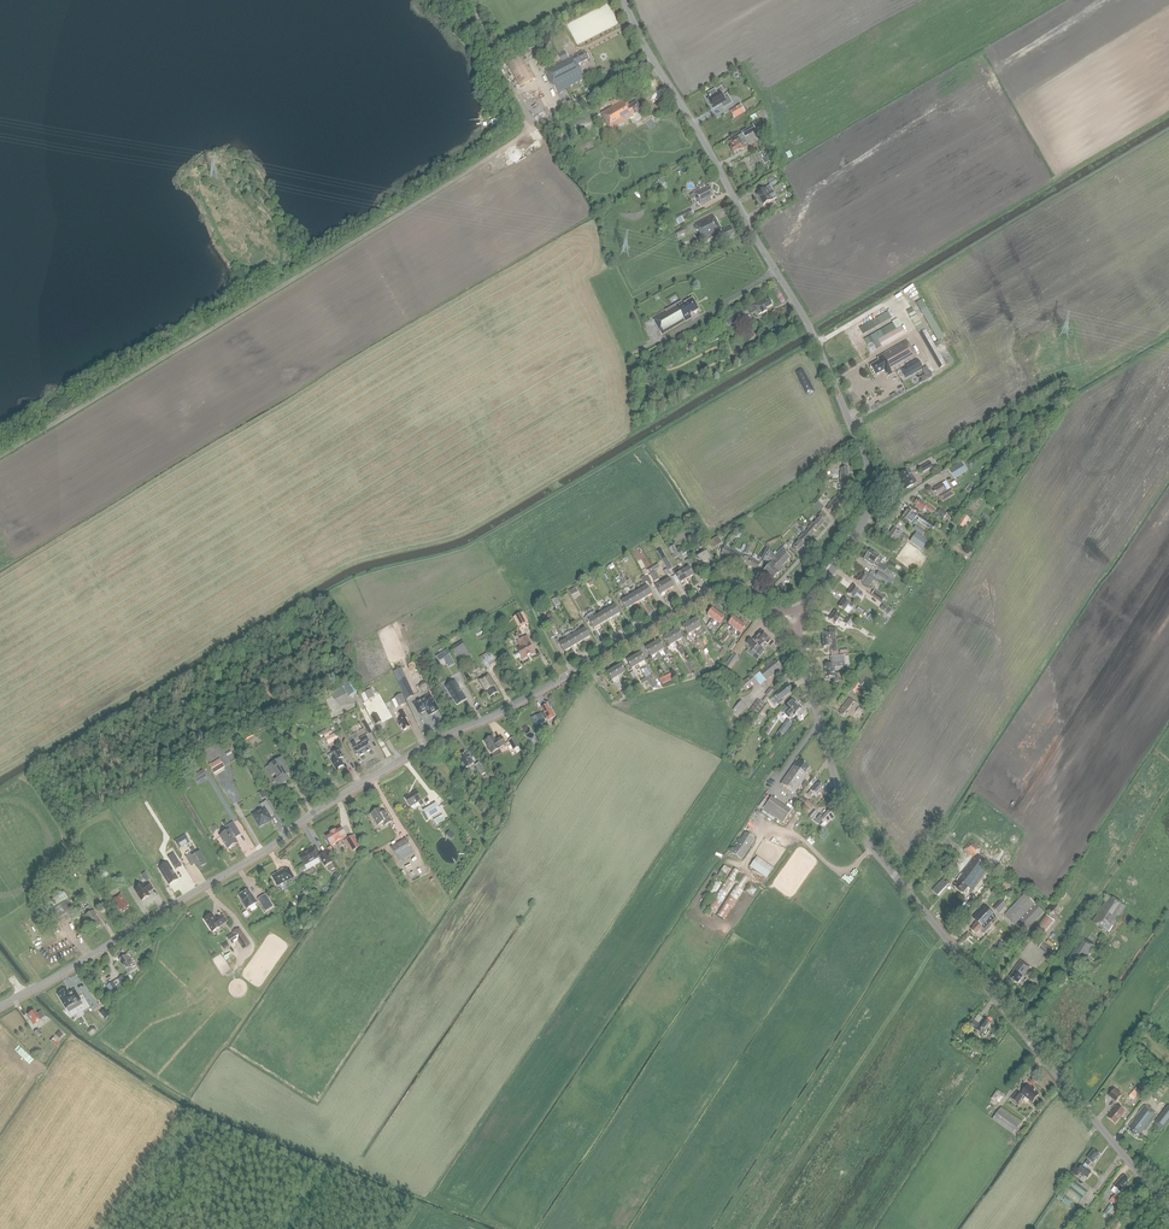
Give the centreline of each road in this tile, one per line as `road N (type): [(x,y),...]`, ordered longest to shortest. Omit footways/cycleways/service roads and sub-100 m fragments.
road 1 (tertiary): [(22,994),(267,849),(372,777),(502,712),(710,590),(742,586),(776,612)]
road 2 (track): [(652,60),(0,456)]
road 3 (tertiary): [(1168,1209),(851,818),(796,636)]
road 4 (tertiary): [(804,610),(866,518),(867,467),(803,318),(623,0)]
road 5 (track): [(289,278),(277,265),(255,267),(225,247),(198,191),(204,171),(211,165),(237,171),(270,219),(282,254)]
road 6 (track): [(531,130),(469,0)]

